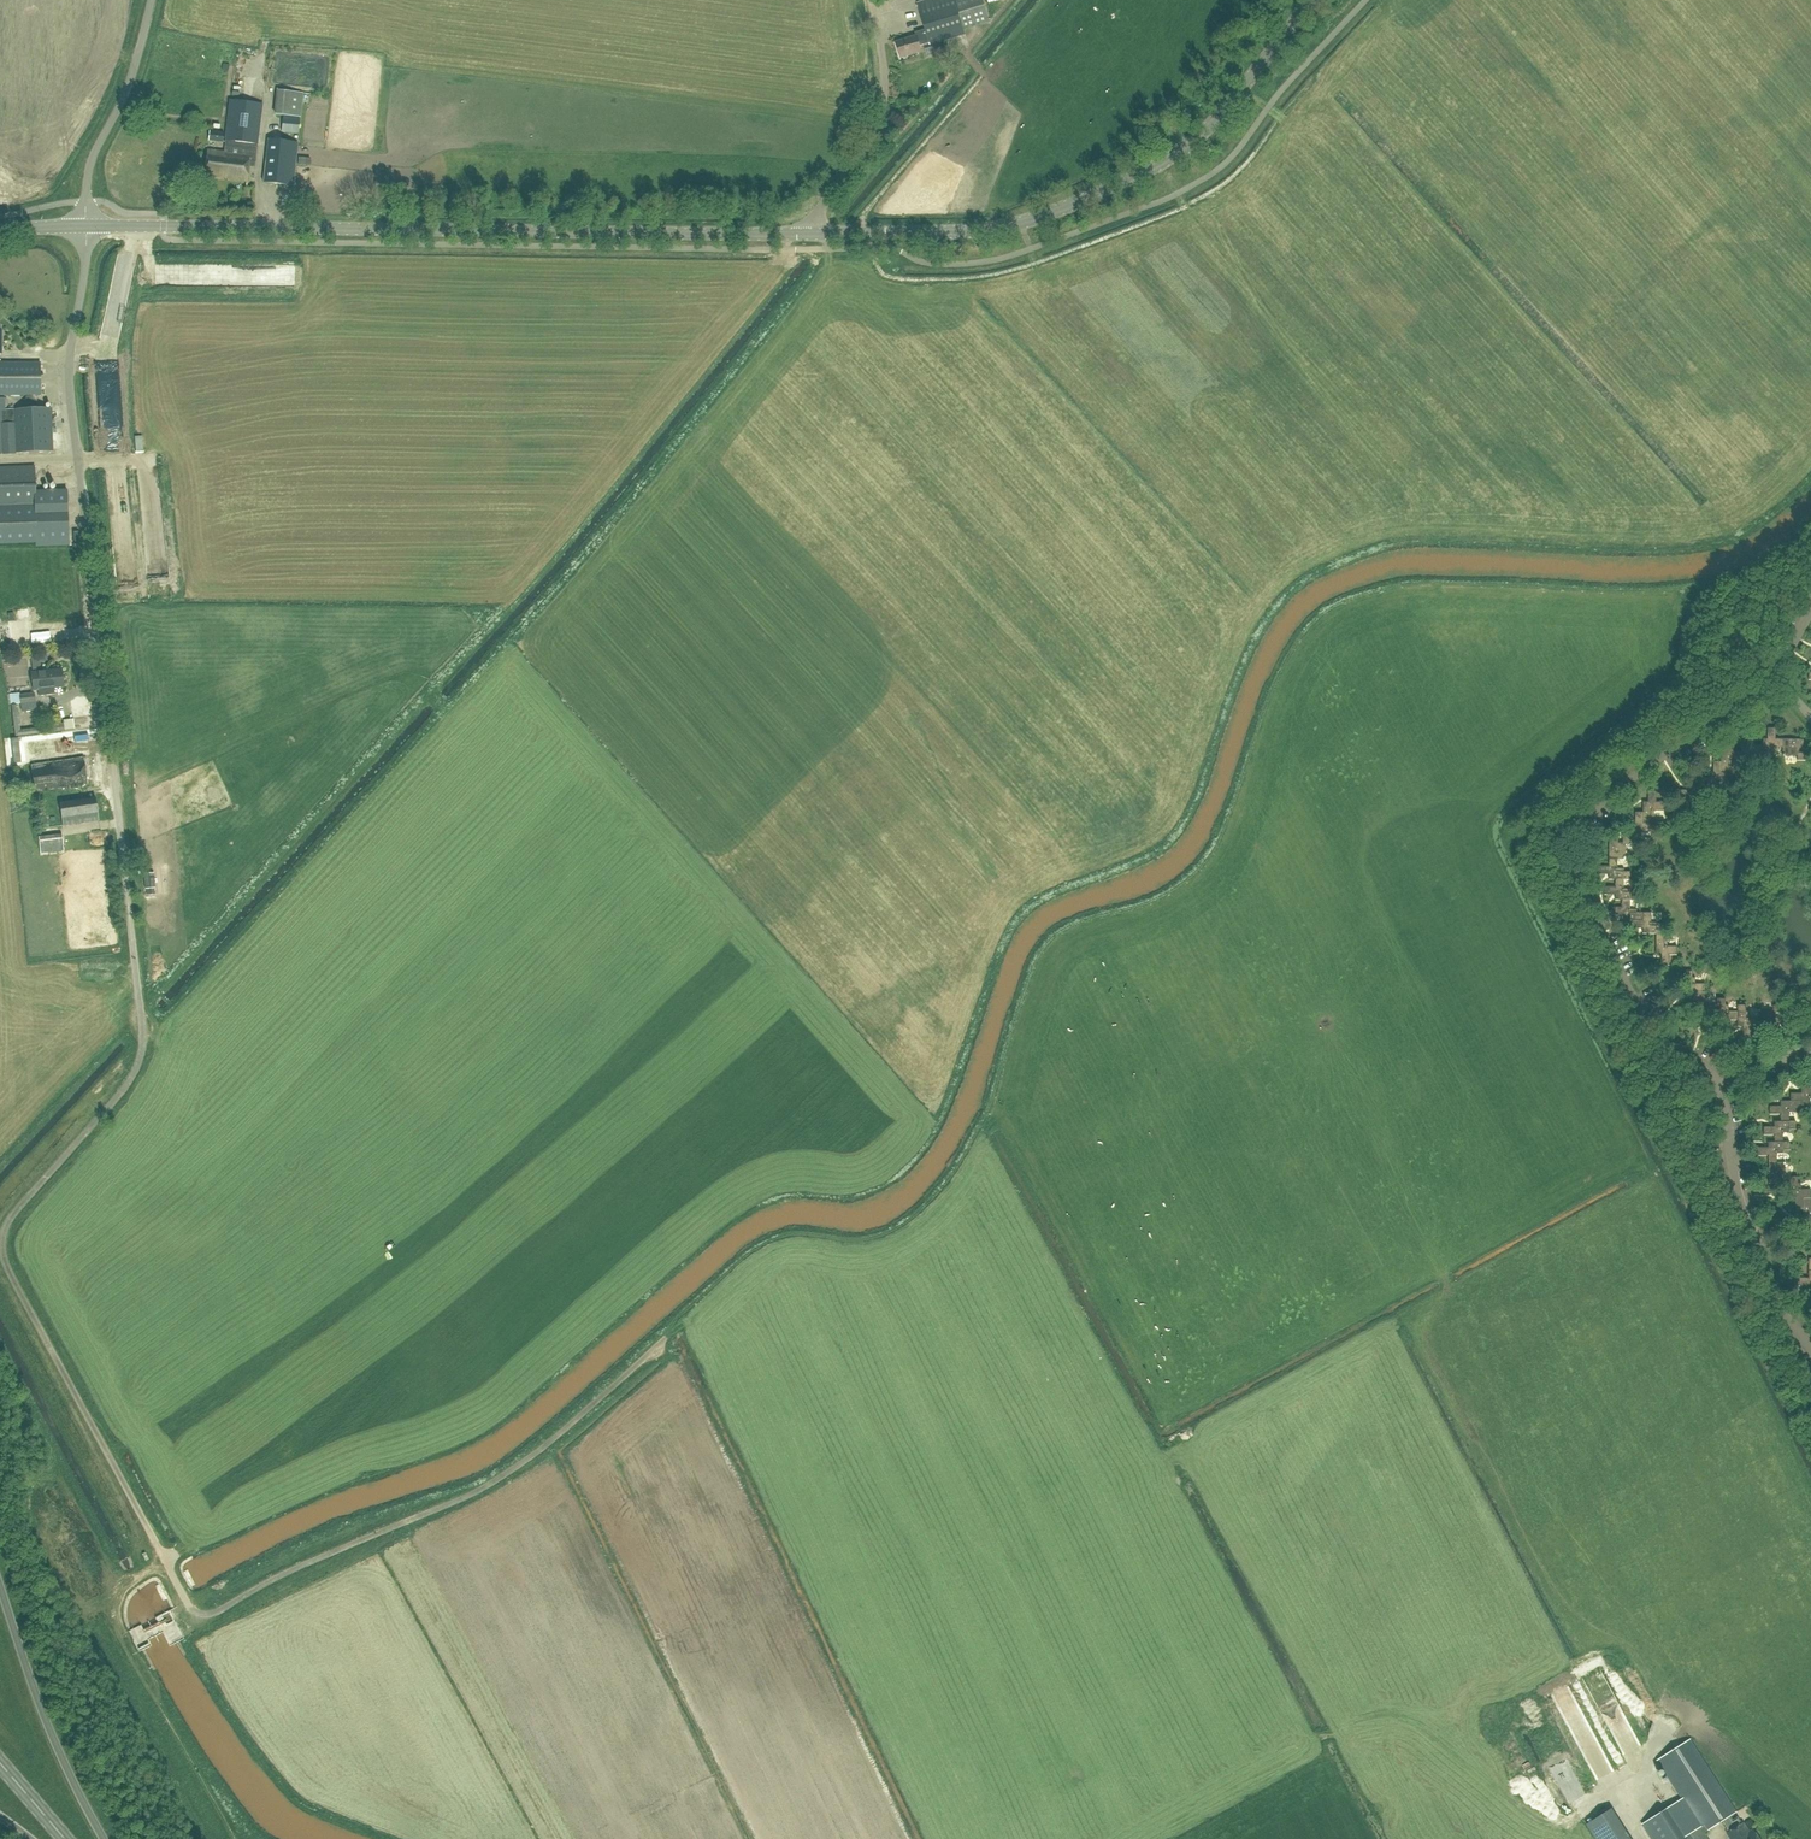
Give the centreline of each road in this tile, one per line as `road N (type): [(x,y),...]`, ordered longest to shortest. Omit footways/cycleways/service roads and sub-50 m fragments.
road 1 (unclassified): [(164,1561),(1,1245),(14,1212),(128,1082),(142,1047),(69,385),(87,227)]
road 2 (tertiary): [(87,227),(988,233),(1170,159),(1238,95),(1313,0)]
road 3 (track): [(666,1338),(493,1482),(214,1613),(188,1605)]
road 4 (track): [(234,1838),(106,1603),(111,1590),(164,1561)]
road 5 (primary): [(101,1838),(39,1698),(0,1581)]
road 6 (unclassified): [(87,227),(90,166),(131,79),(151,0)]

